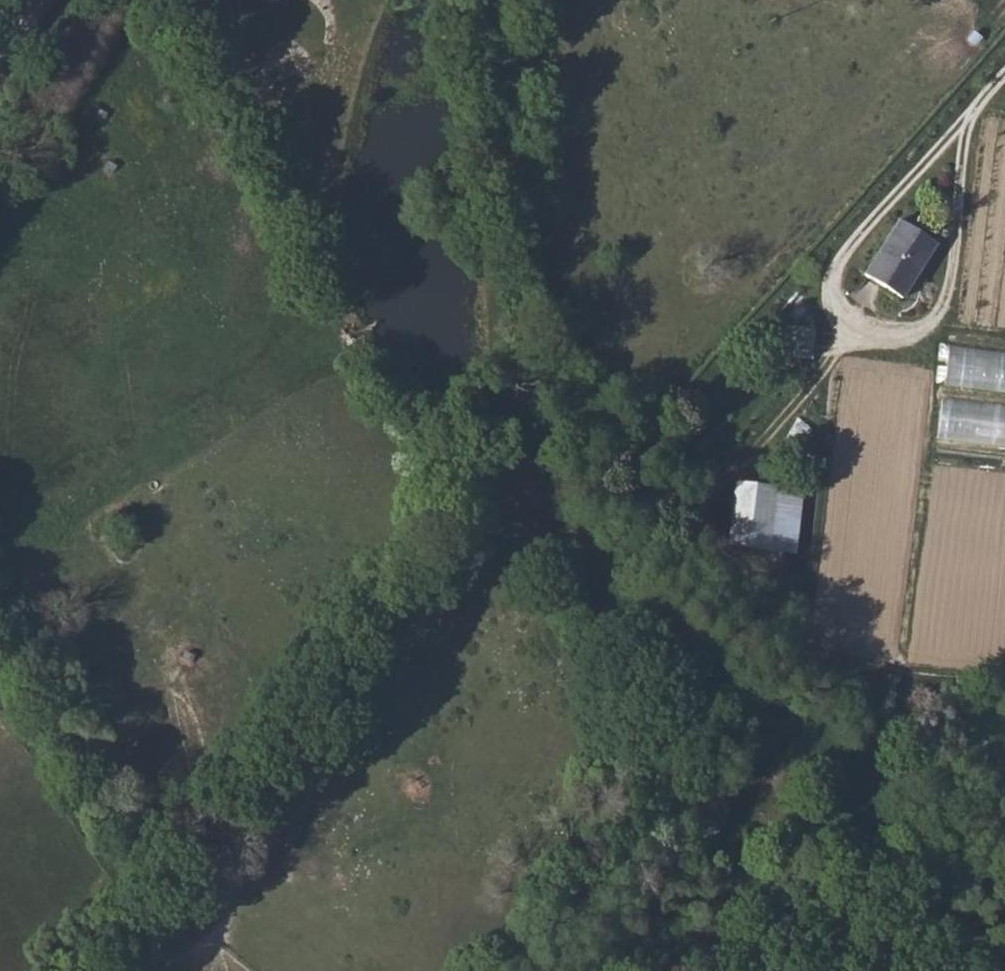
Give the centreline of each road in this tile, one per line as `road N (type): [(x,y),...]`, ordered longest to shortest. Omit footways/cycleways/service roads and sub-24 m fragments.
road 1 (track): [(836,265),(825,284),(839,334),(862,348),(895,350),(934,335),(947,299),(959,135)]
road 2 (residential): [(1004,84),(836,265)]

